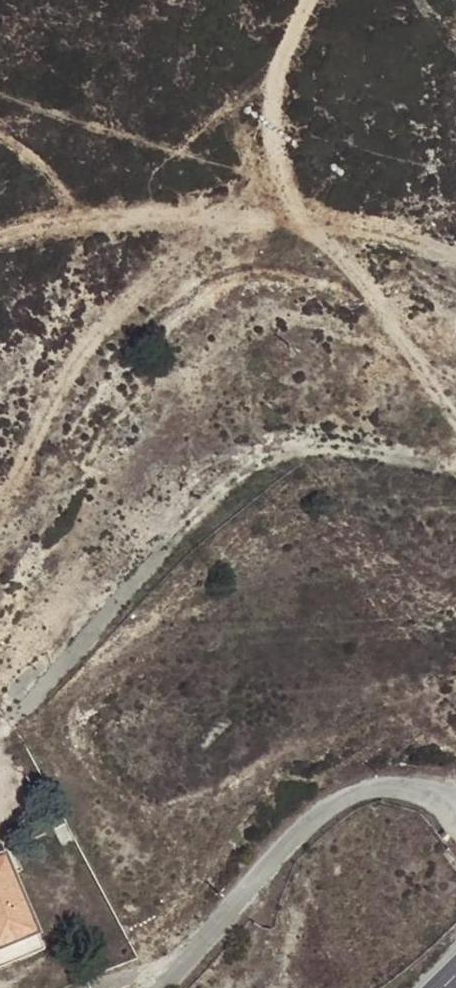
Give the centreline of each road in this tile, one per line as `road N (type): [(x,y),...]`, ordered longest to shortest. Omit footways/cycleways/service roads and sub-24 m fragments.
road 1 (track): [(309,0),(274,55),(275,144),(304,217),(331,240),(455,405)]
road 2 (residential): [(163,987),(328,807),(387,784),(421,790),(455,810)]
road 3 (track): [(304,217),(105,209),(0,237)]
road 4 (track): [(304,217),(455,248)]

